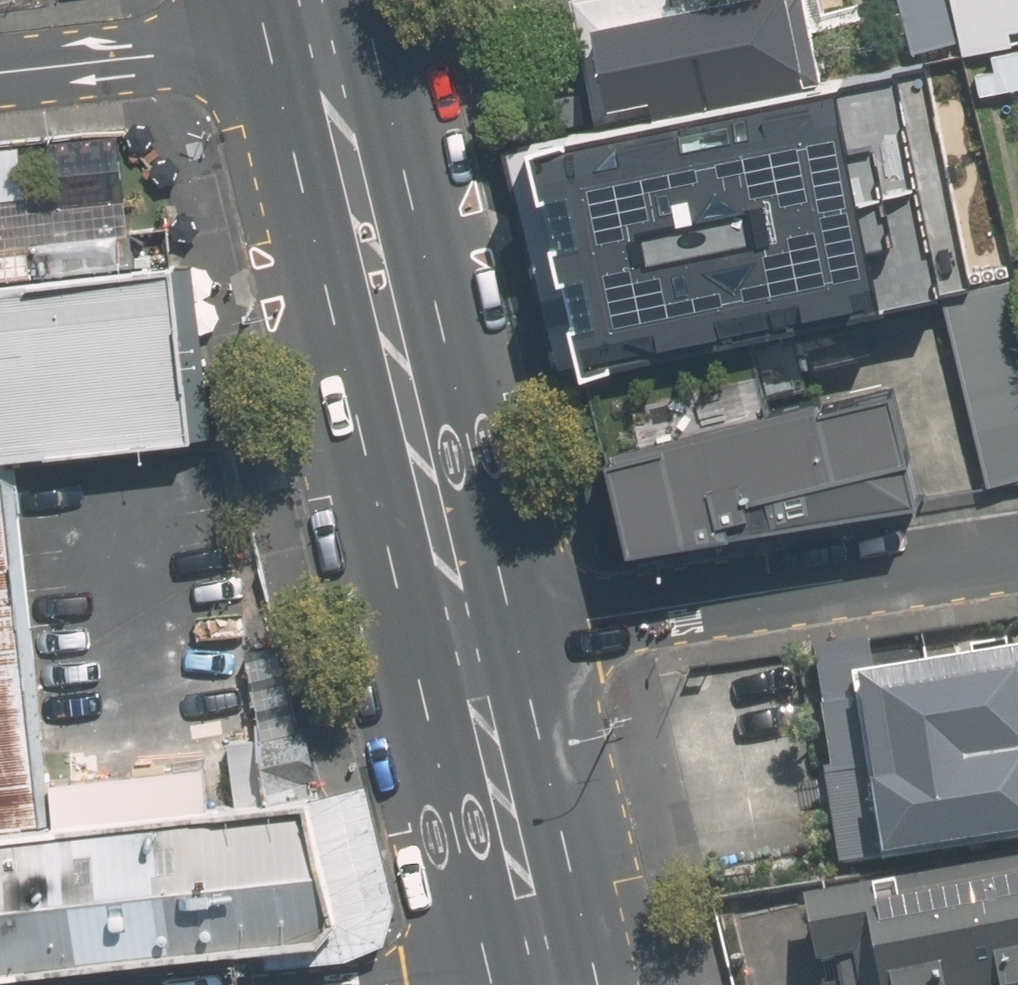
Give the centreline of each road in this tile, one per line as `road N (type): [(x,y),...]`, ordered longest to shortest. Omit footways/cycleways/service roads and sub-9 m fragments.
road 1 (secondary): [(317,34),(467,654)]
road 2 (residential): [(467,654),(594,621),(1017,549)]
road 3 (secondary): [(467,654),(544,965)]
road 4 (residential): [(317,34),(0,69)]

